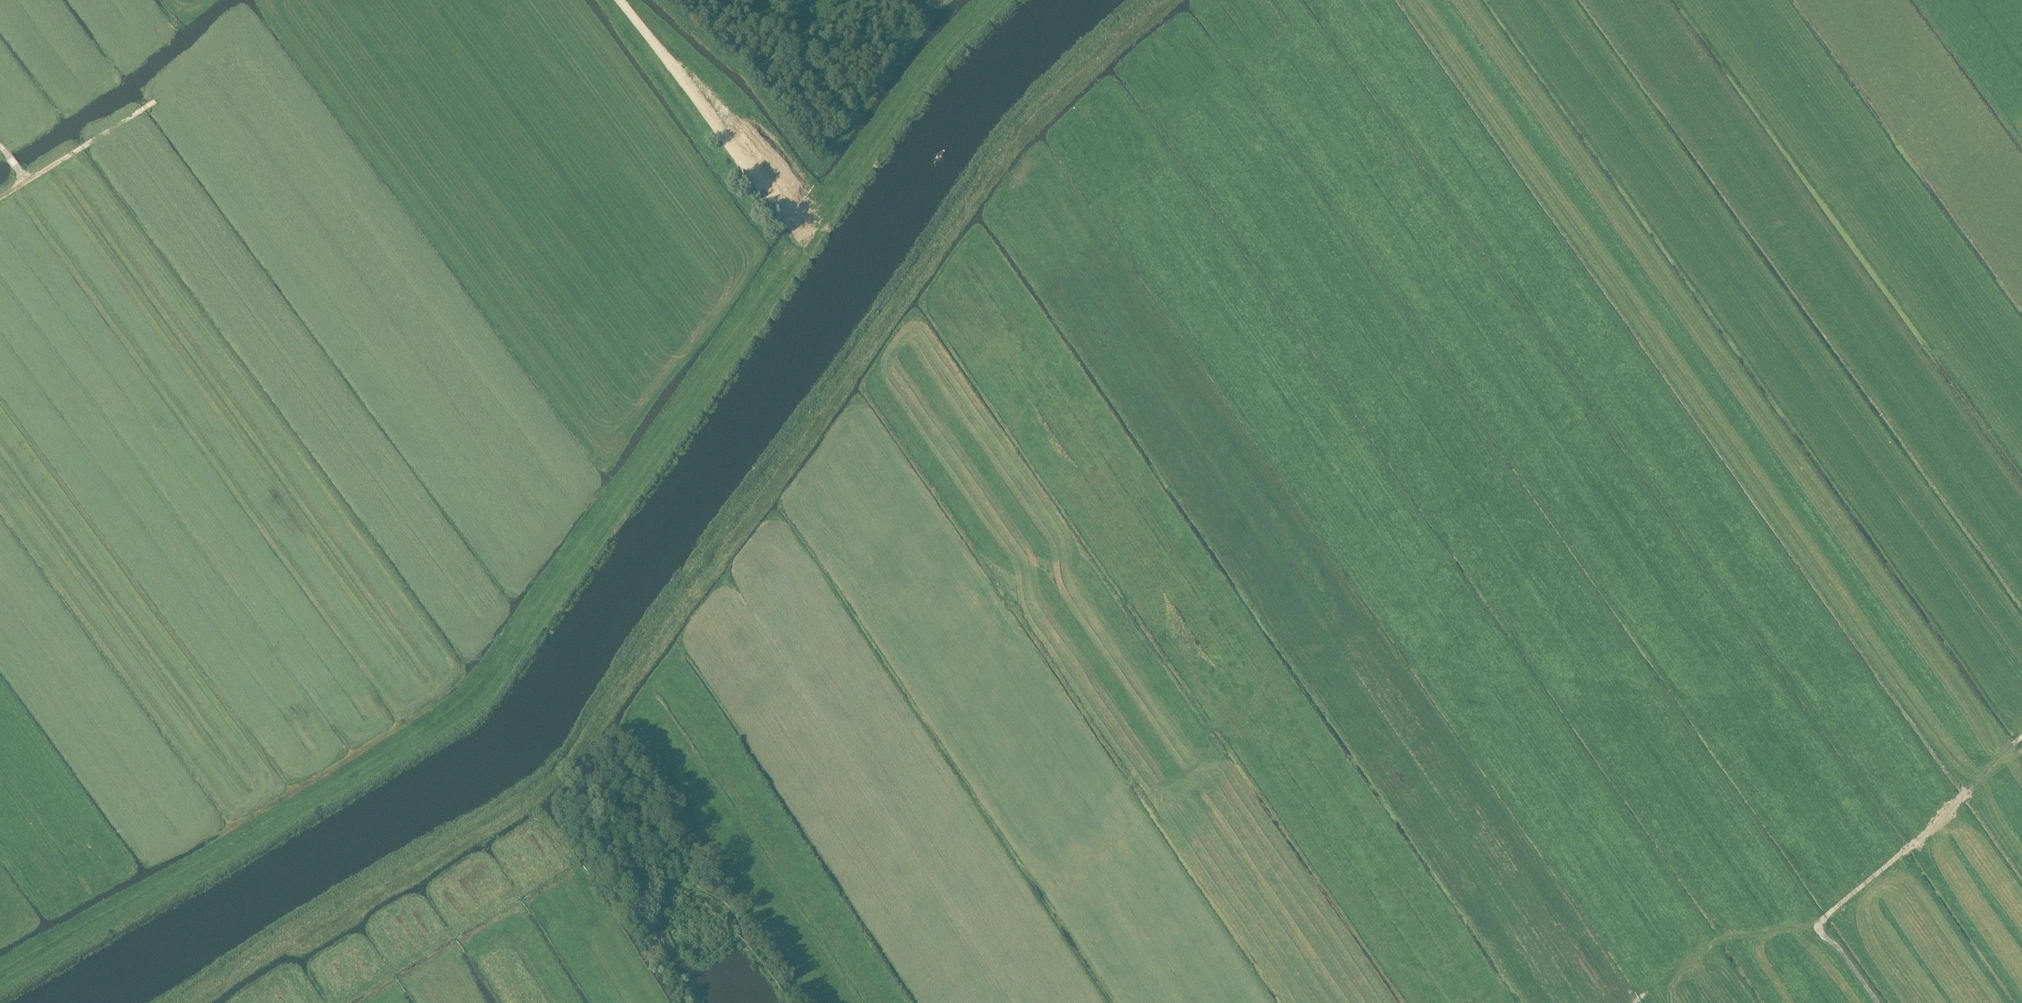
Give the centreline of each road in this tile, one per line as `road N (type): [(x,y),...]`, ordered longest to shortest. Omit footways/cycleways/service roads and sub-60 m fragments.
road 1 (track): [(1872,1002),(1817,925),(2021,752)]
road 2 (unclassified): [(766,191),(621,0)]
road 3 (track): [(1629,1002),(1705,941),(1817,925)]
road 4 (track): [(0,199),(154,102)]

